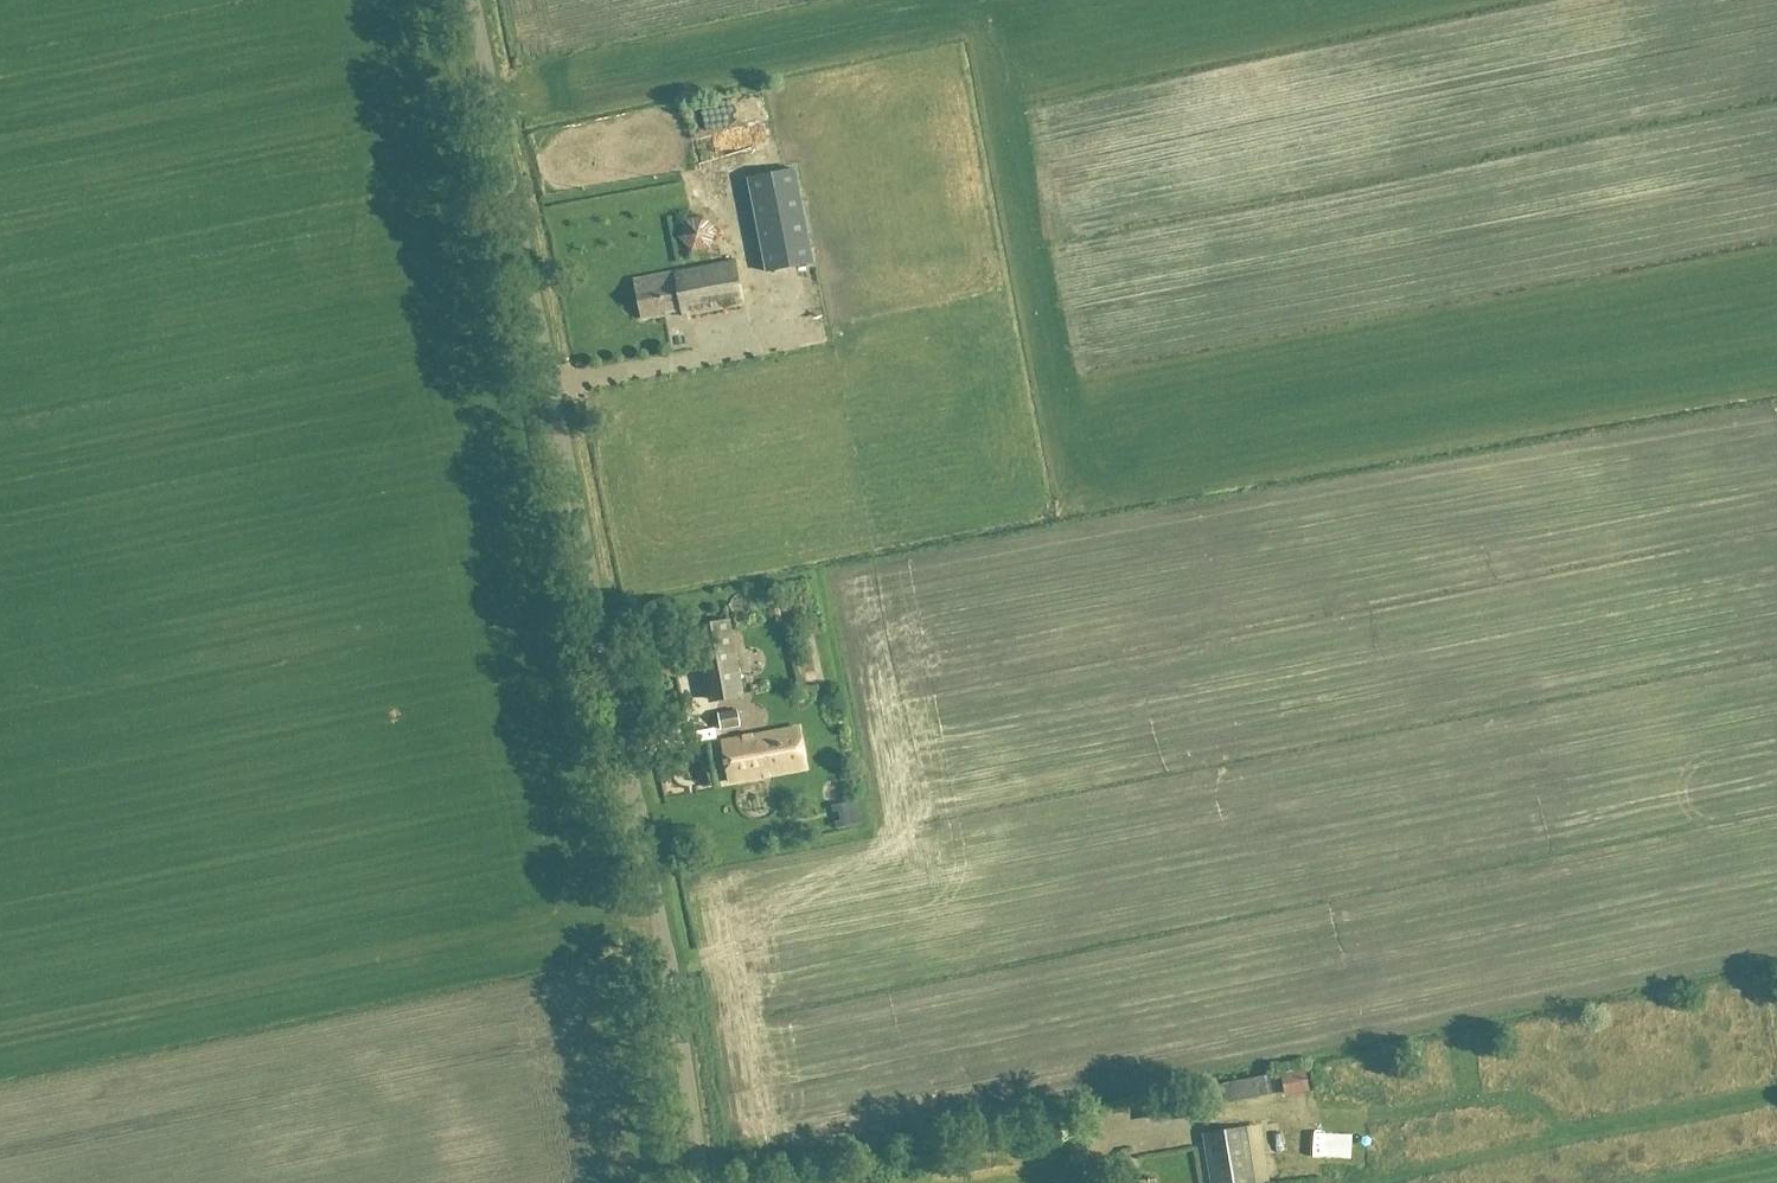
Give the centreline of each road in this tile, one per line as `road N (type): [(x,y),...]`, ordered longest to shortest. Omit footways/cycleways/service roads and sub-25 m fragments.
road 1 (unclassified): [(704,1182),(465,0)]

